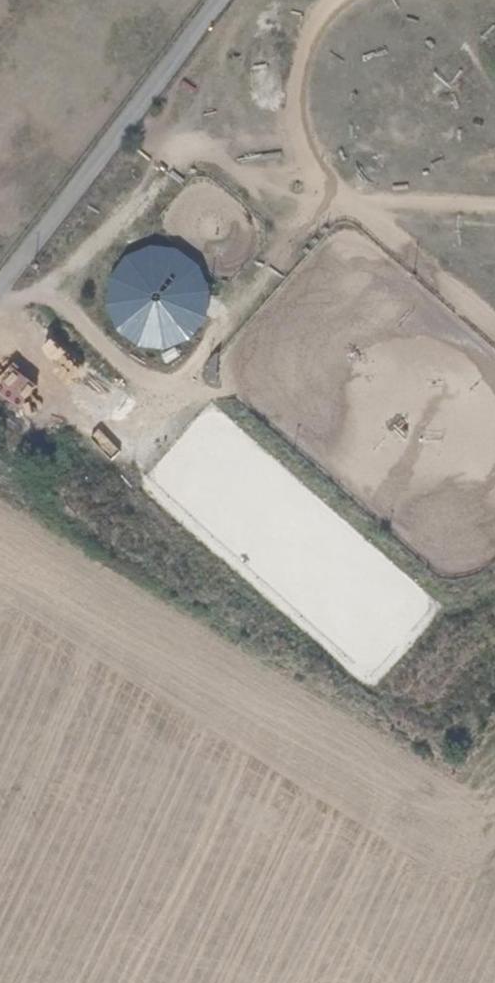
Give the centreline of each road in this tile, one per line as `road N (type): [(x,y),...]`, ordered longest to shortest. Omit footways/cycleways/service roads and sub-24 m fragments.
road 1 (unclassified): [(206,0),(0,274)]

